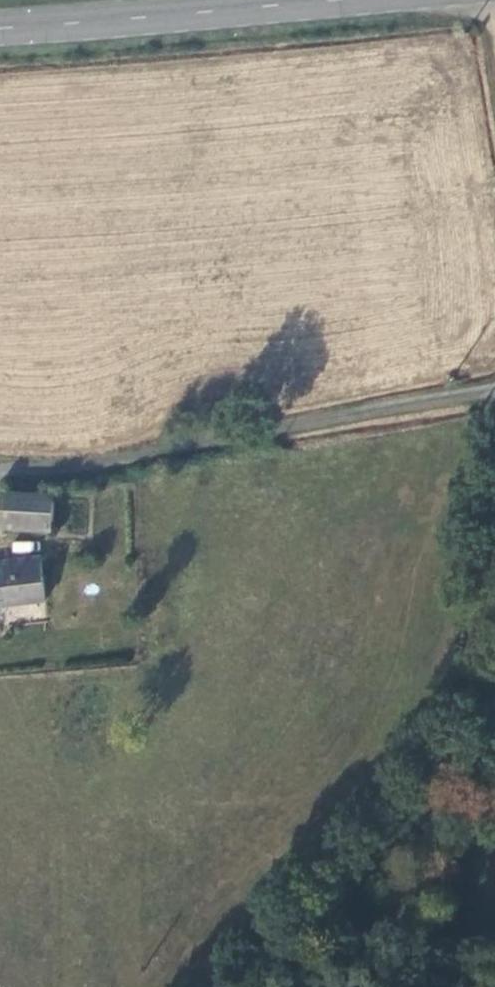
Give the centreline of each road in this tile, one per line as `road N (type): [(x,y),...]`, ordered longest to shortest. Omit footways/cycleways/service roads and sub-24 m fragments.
road 1 (primary): [(350,0),(0,27)]

